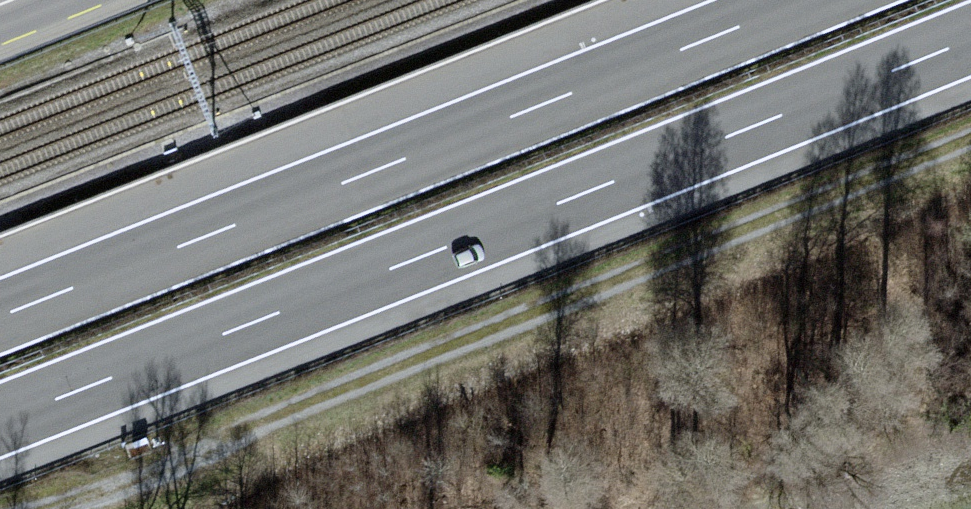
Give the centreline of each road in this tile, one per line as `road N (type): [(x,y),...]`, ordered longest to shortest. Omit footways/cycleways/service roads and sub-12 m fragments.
road 1 (motorway): [(0,422),(970,40)]
road 2 (track): [(39,508),(156,474),(307,404),(970,137)]
road 3 (motorway): [(802,0),(0,314)]

